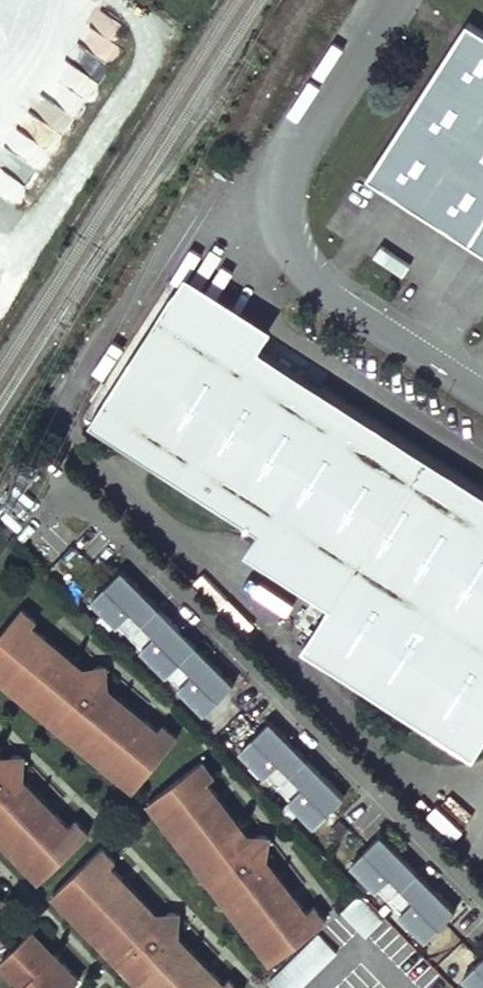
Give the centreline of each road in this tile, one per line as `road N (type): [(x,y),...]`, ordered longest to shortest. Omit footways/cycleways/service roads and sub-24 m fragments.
road 1 (residential): [(391,0),(288,148),(280,210),(290,247),(316,284),(482,391)]

